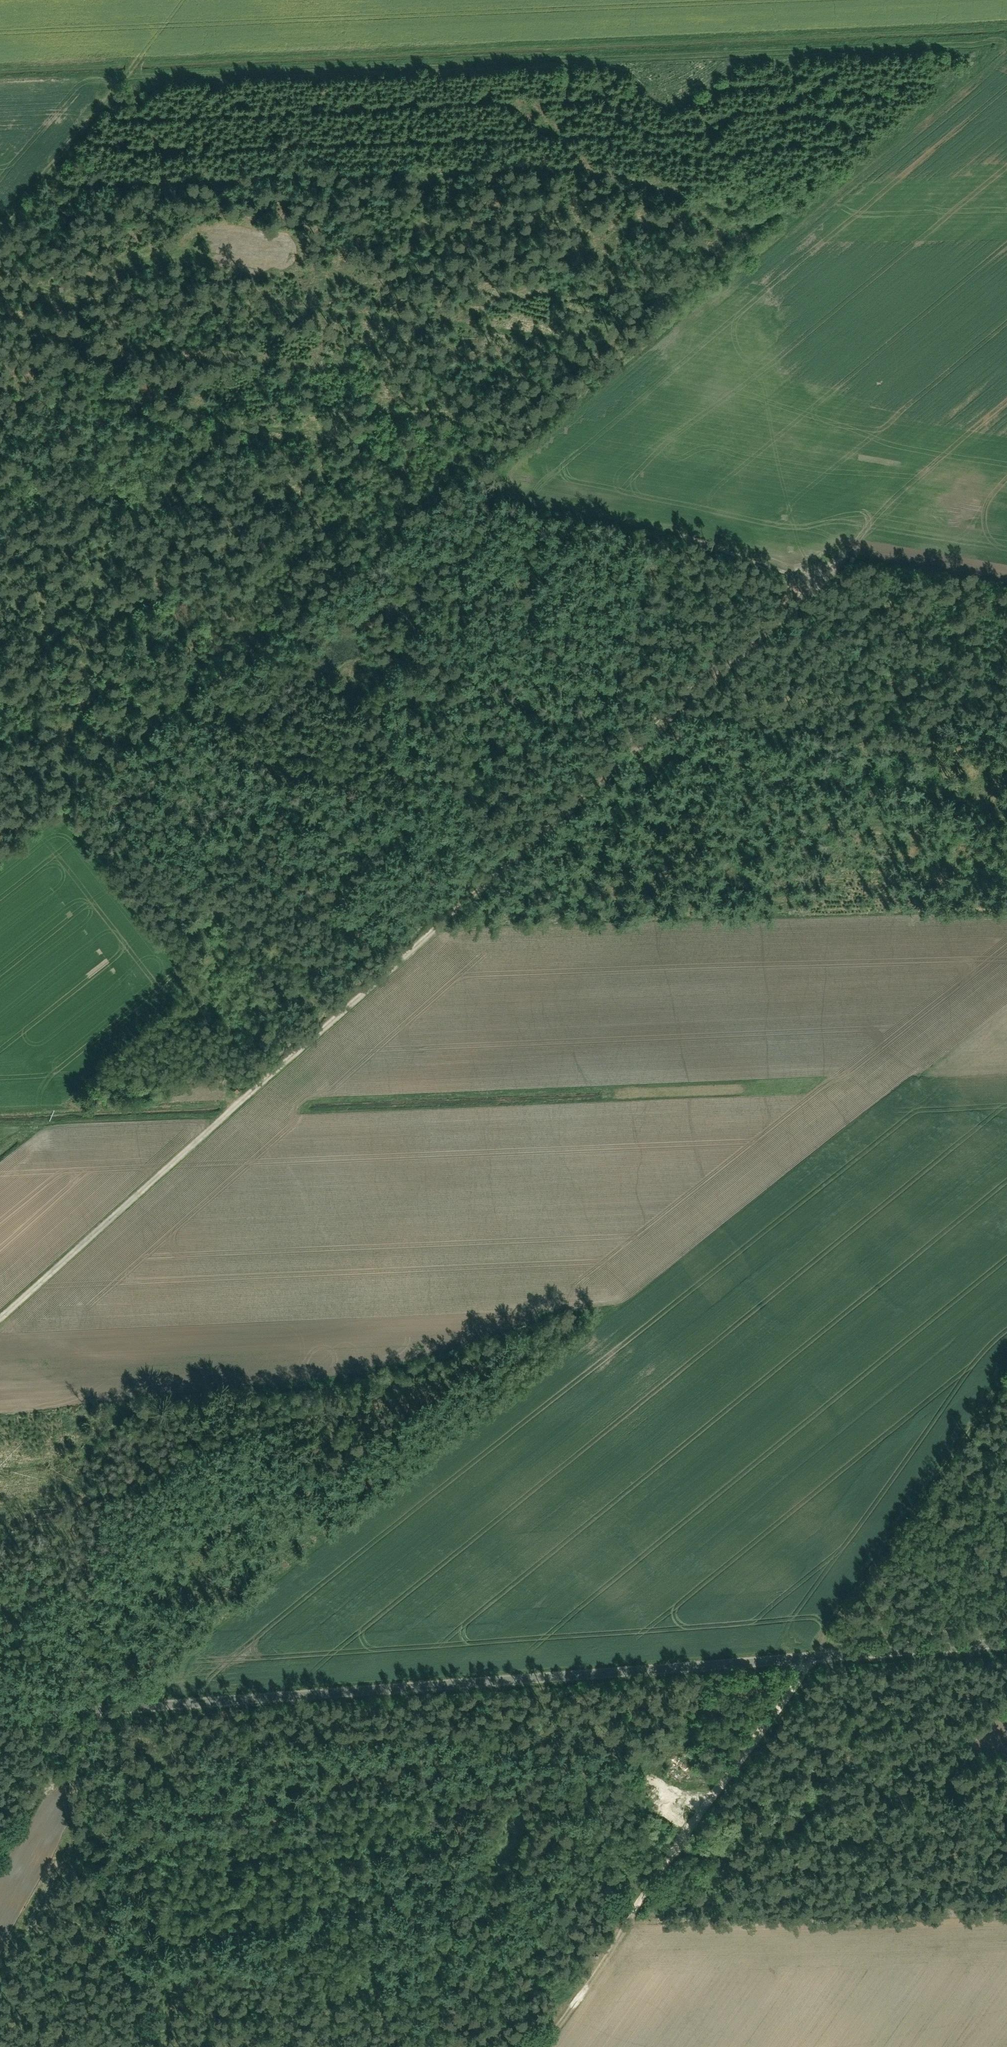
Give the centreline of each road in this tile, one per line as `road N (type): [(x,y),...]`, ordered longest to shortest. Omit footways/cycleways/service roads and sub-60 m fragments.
road 1 (track): [(840,564),(0,1314)]
road 2 (unclassified): [(1006,1640),(0,1719)]
road 3 (track): [(537,2046),(812,1654)]

